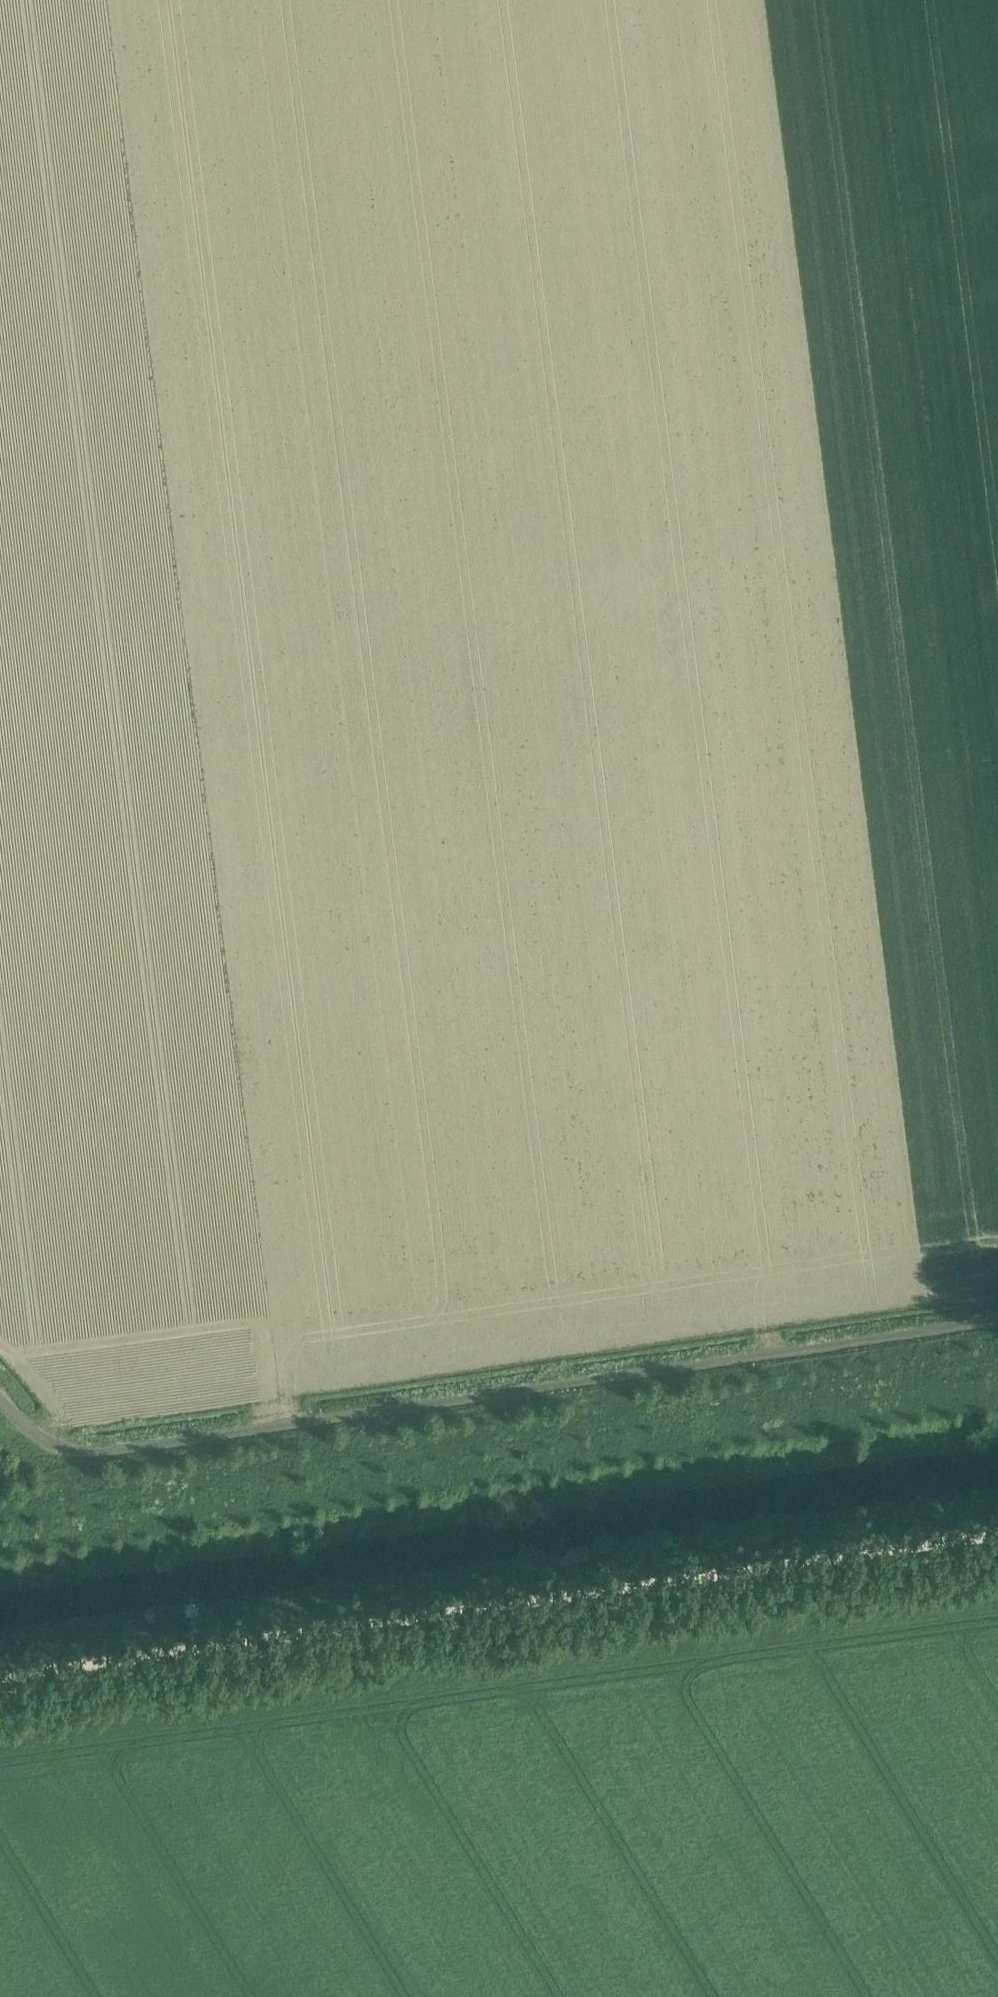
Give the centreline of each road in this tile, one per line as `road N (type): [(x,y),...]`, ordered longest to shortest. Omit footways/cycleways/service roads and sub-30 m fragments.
road 1 (unclassified): [(0,1397),(57,1444),(105,1451),(997,1320)]
road 2 (unclassified): [(997,1534),(0,1677)]

